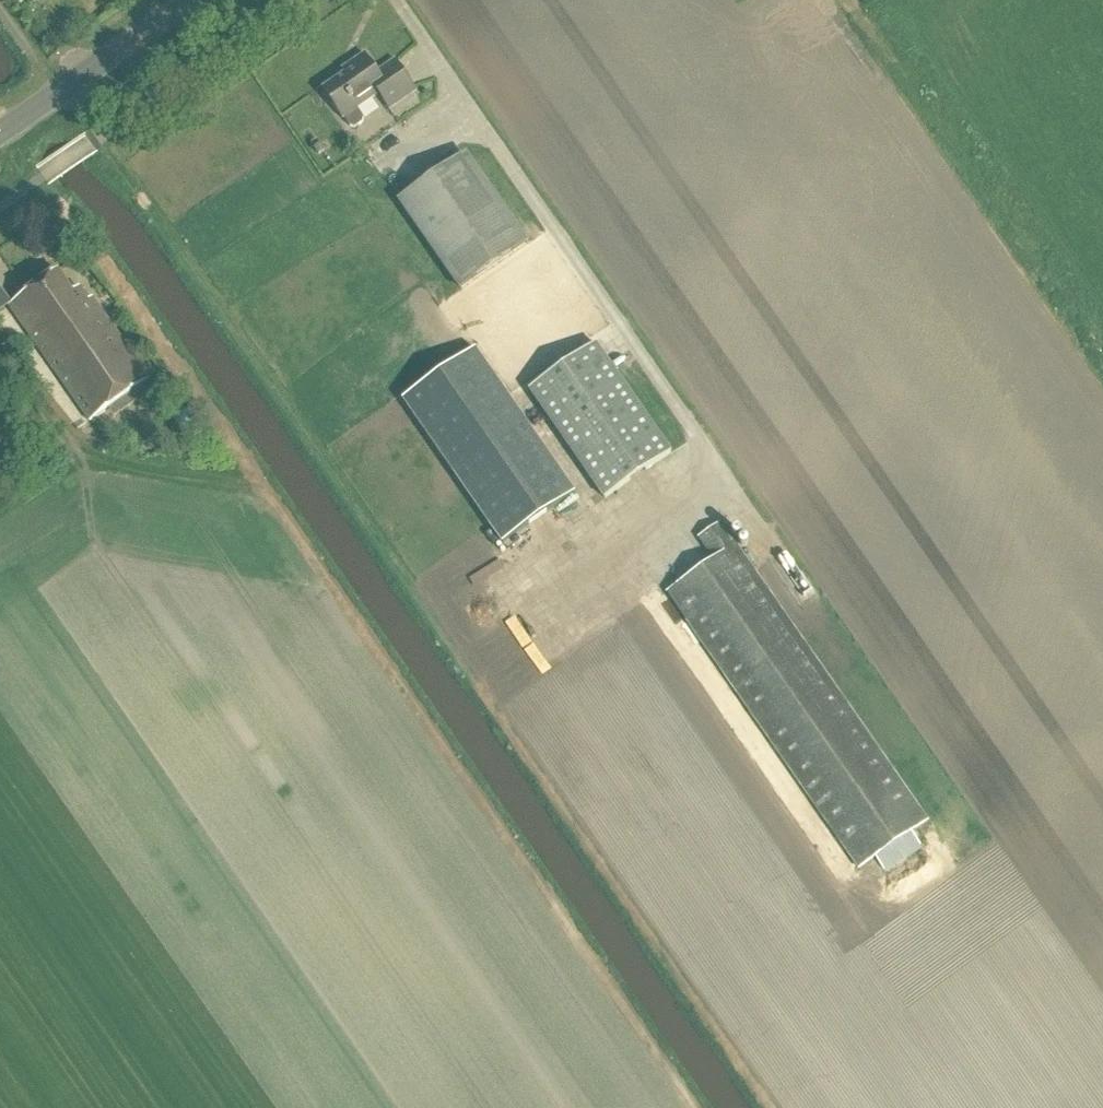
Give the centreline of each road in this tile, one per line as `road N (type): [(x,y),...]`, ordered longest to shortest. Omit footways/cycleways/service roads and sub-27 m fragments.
road 1 (track): [(38,182),(66,195),(84,216),(707,1107)]
road 2 (tertiary): [(0,131),(188,0)]

